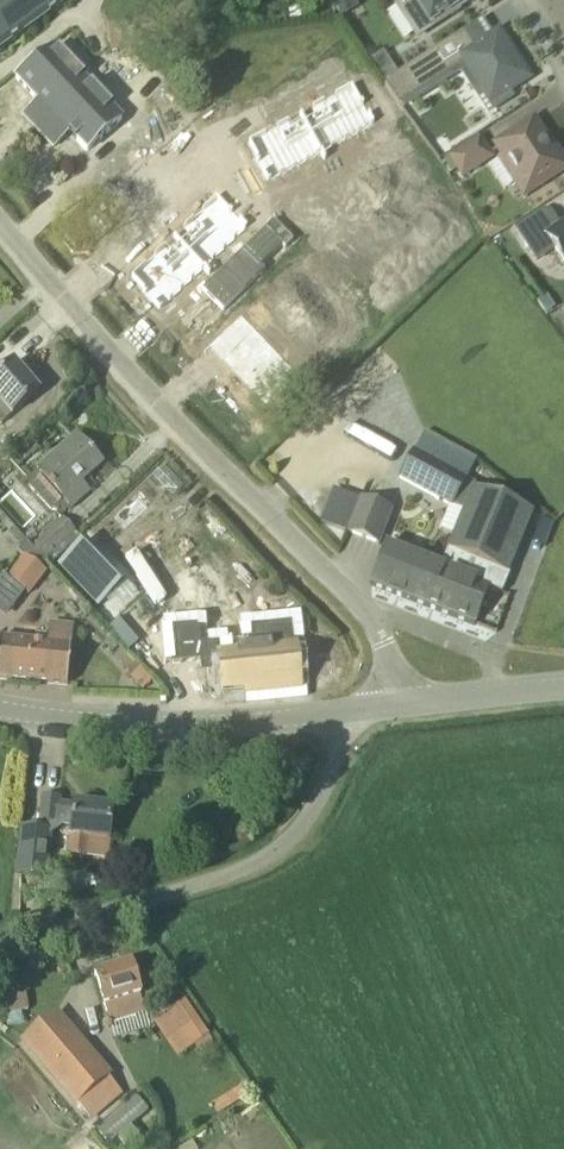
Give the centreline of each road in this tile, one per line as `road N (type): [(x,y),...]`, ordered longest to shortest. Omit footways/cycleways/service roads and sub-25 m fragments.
road 1 (unclassified): [(401,702),(364,612),(174,417),(0,218)]
road 2 (track): [(347,710),(345,751),(287,853),(255,873),(0,953)]
road 3 (secondary): [(401,702),(158,728),(0,710)]
road 4 (secondary): [(563,687),(401,702)]

